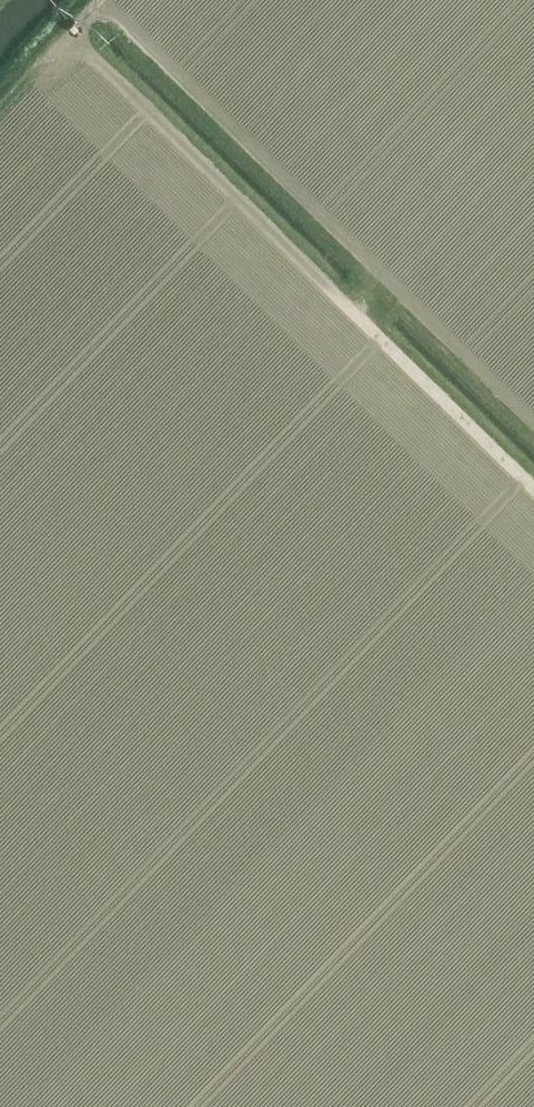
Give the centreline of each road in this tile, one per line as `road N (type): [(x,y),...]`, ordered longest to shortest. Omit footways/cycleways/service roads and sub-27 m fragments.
road 1 (track): [(533,489),(75,37)]

